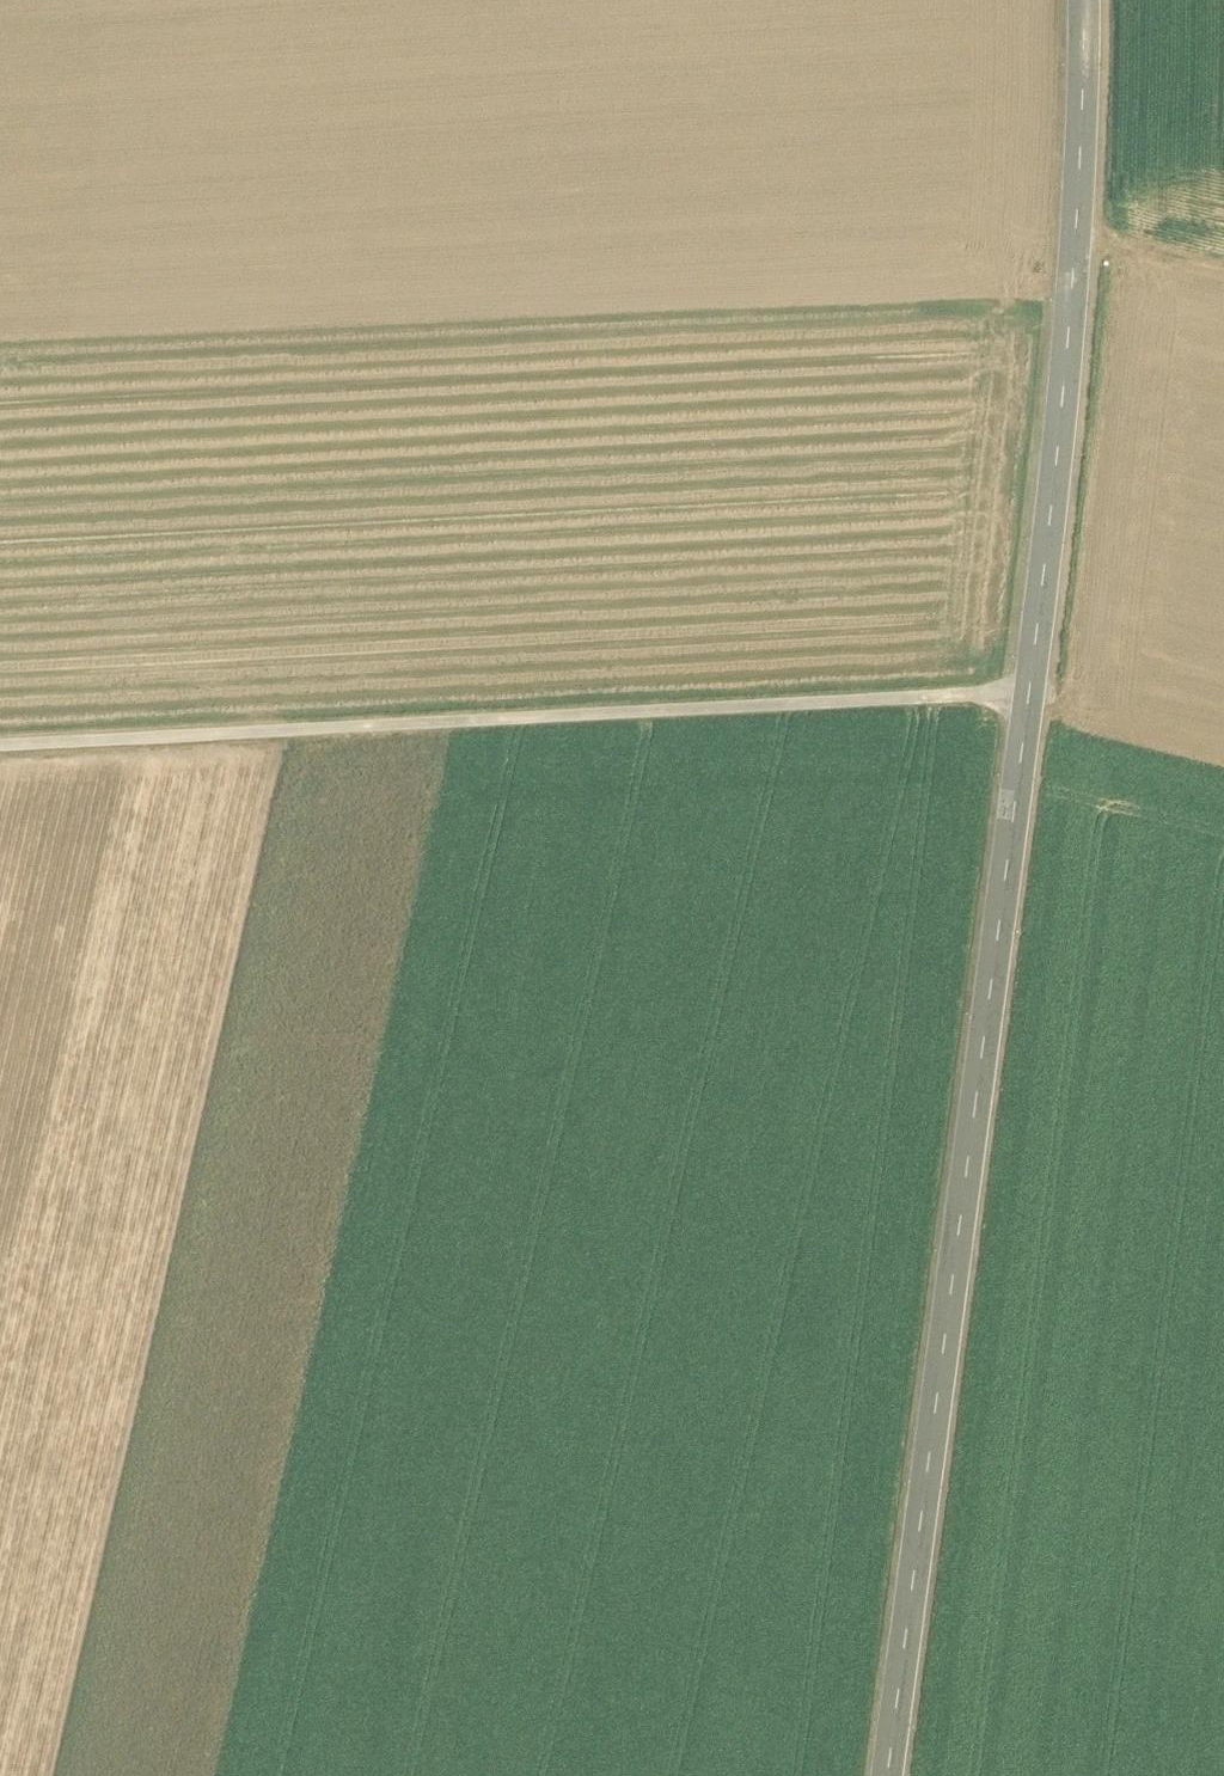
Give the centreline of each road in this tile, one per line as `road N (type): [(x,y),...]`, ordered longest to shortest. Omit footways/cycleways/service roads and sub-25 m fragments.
road 1 (tertiary): [(1083,0),(1077,256),(1060,459),(889,1775)]
road 2 (track): [(0,759),(750,710),(1030,703)]
road 3 (track): [(1077,256),(1223,292)]

